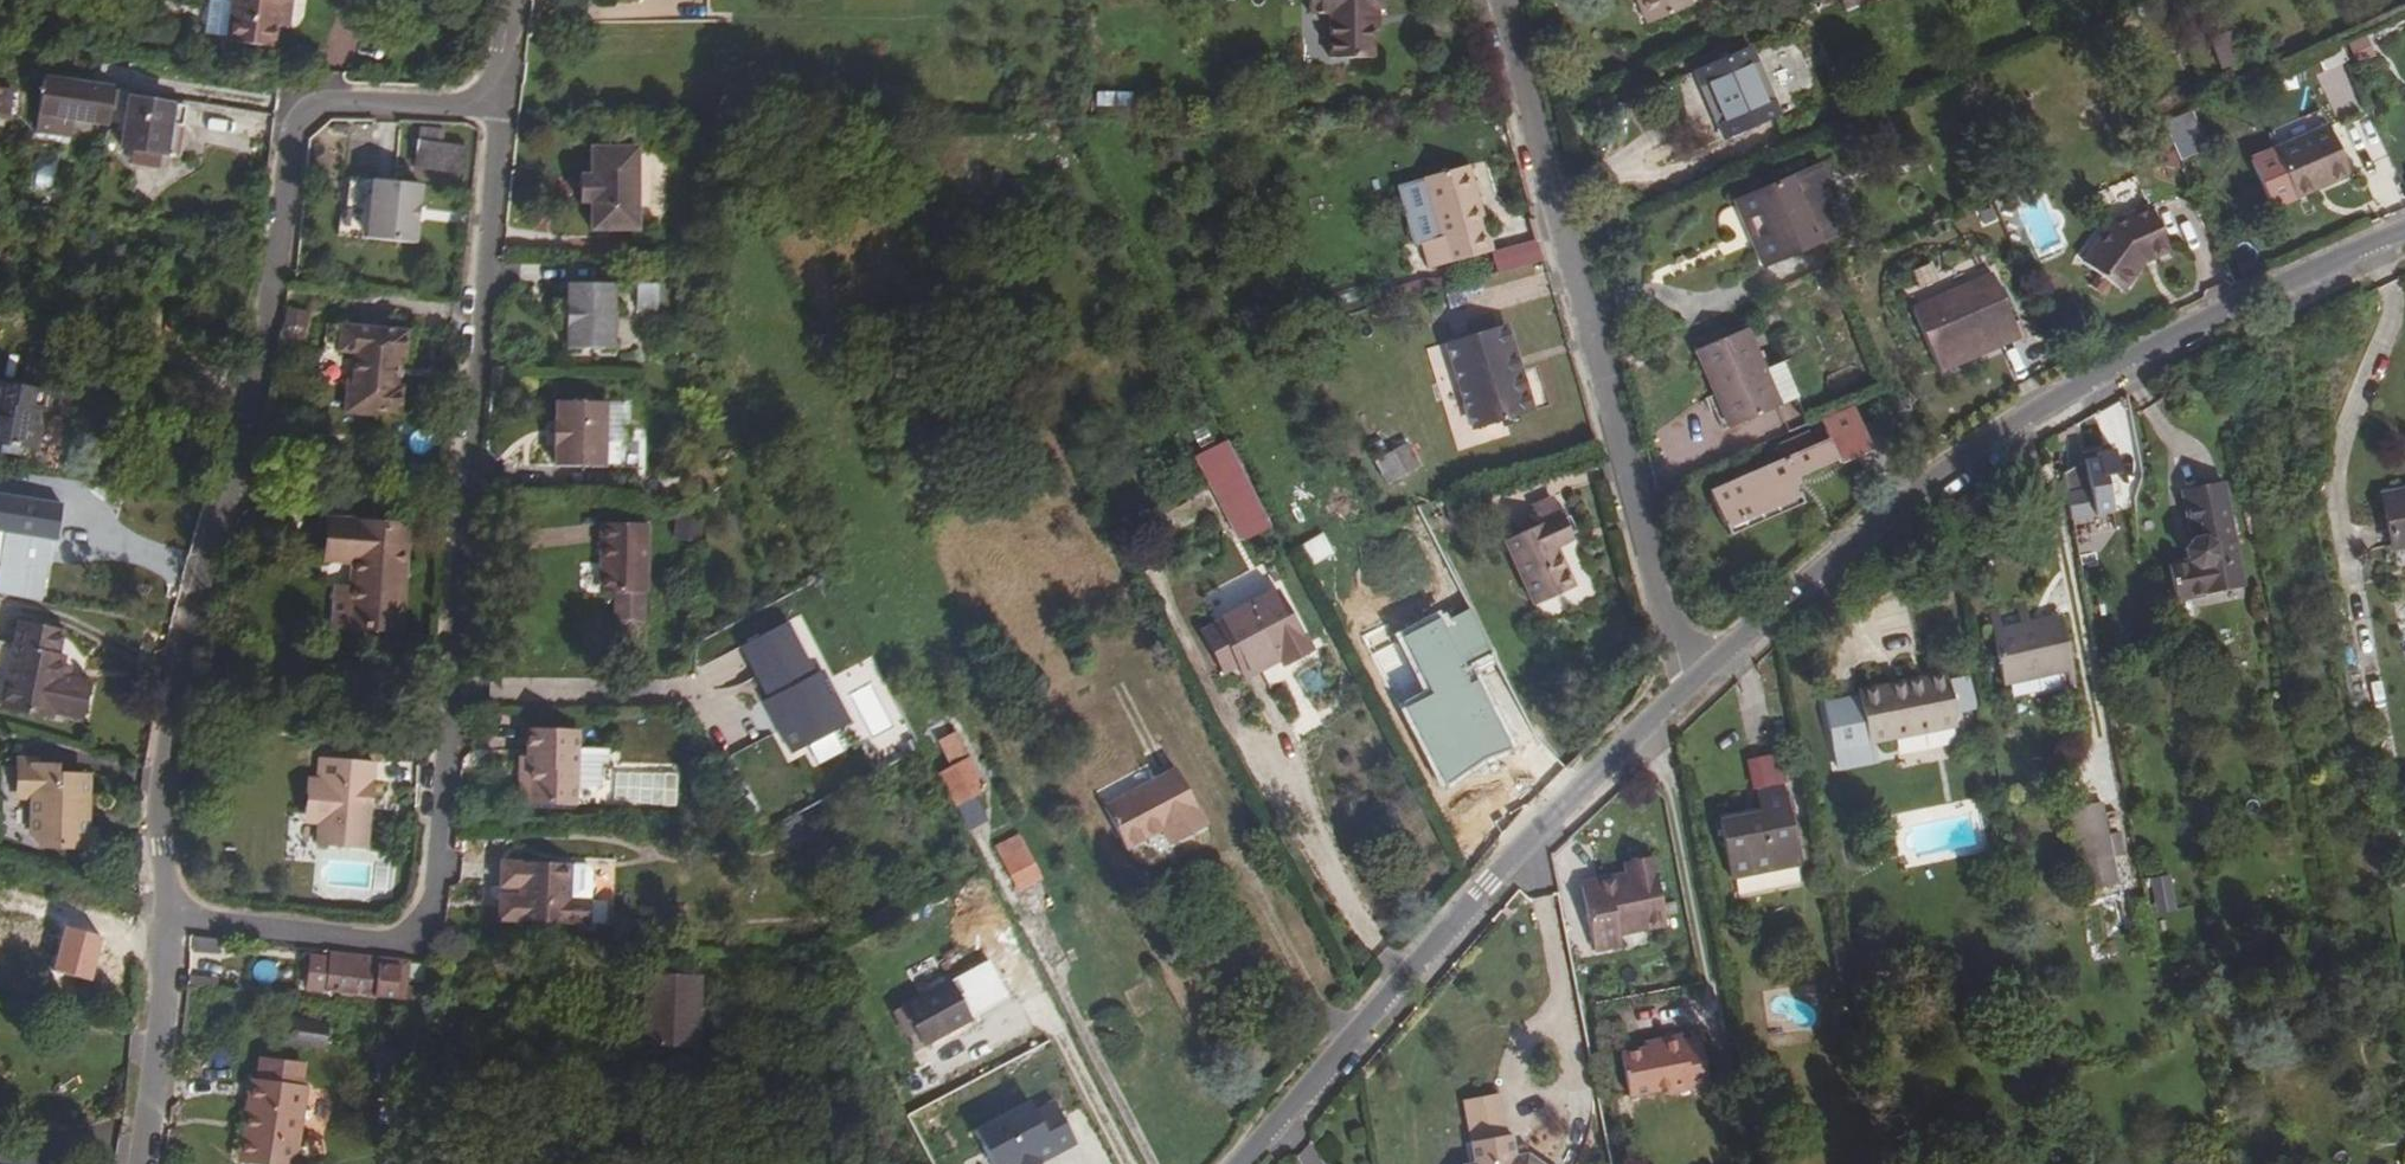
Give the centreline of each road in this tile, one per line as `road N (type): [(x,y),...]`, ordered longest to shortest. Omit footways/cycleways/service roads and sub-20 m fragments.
road 1 (residential): [(173,915),(428,941),(498,106)]
road 2 (residential): [(498,106),(322,106),(292,138),(260,368),(162,775),(161,846),(173,915)]
road 3 (residential): [(1683,692),(1892,516),(2028,417),(2264,290),(2404,234)]
road 4 (residential): [(1502,0),(1683,692)]
road 5 (residential): [(1238,1163),(1493,881),(1683,692)]
road 6 (residential): [(143,1163),(173,915)]

